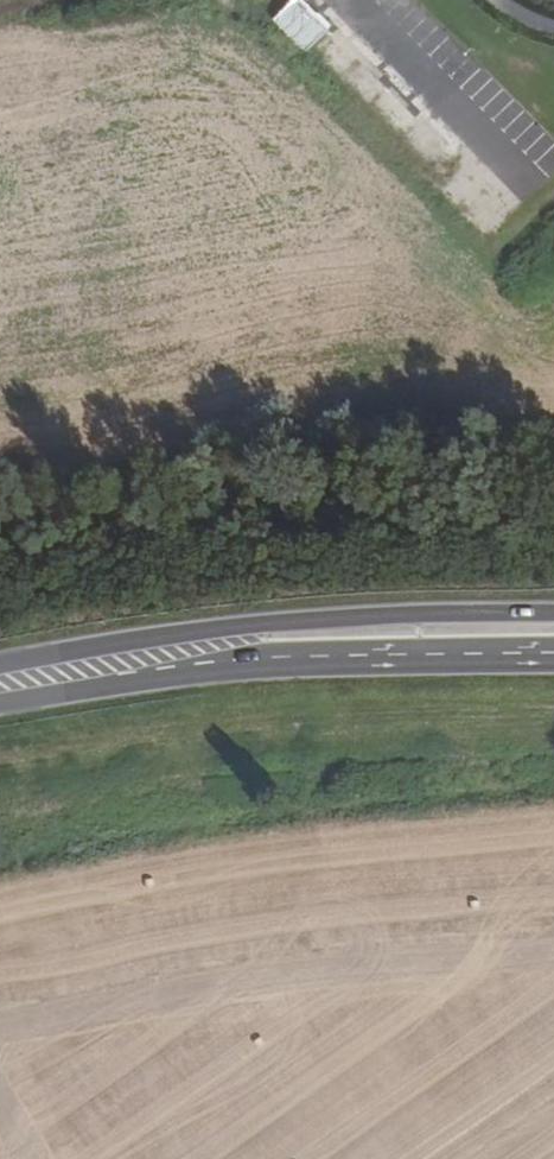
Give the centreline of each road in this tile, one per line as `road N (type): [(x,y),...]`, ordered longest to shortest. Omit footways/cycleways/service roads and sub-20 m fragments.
road 1 (primary): [(553,616),(402,617),(0,664)]
road 2 (primary): [(0,707),(337,658)]
road 3 (primary): [(337,658),(374,666),(553,664)]
road 4 (primary): [(337,658),(553,646)]

